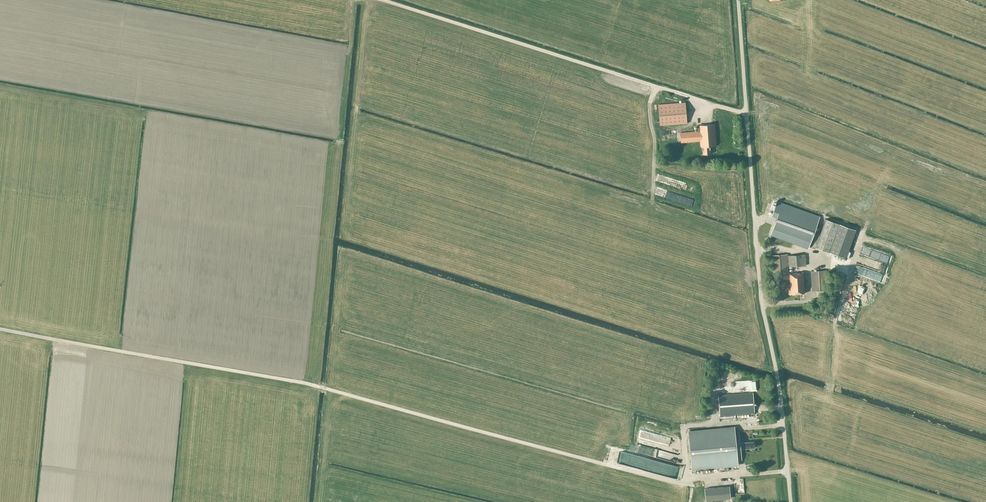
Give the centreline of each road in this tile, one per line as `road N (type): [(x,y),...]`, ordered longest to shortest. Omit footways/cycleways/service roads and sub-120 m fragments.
road 1 (unclassified): [(790,501),(756,274),(738,0)]

